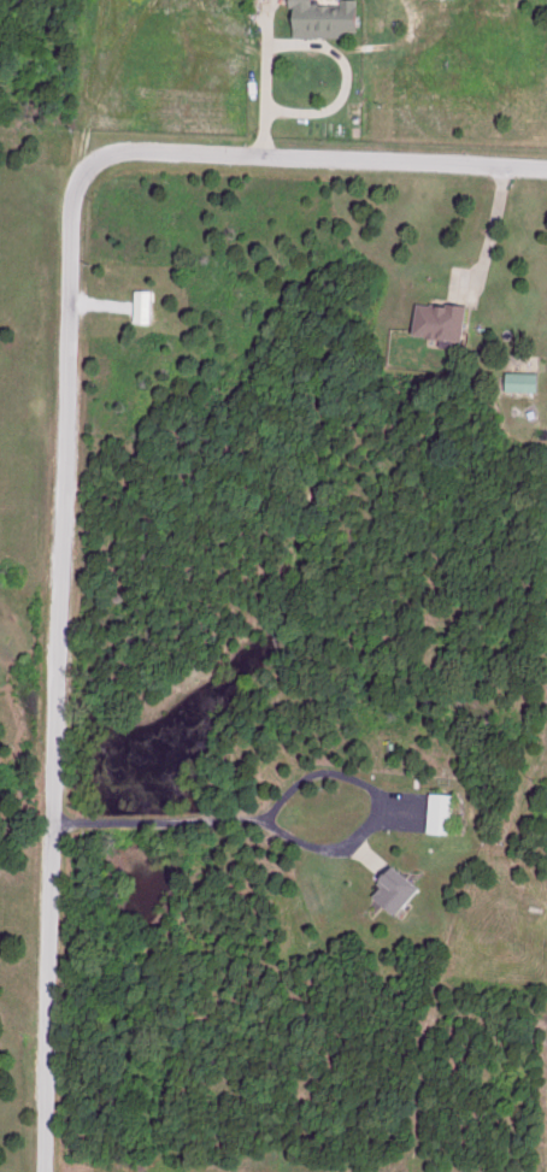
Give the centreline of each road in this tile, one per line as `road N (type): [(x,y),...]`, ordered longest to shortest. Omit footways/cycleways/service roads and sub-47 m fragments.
road 1 (residential): [(263,157),(119,153),(94,161),(72,202),(40,1171)]
road 2 (residential): [(546,172),(263,157)]

